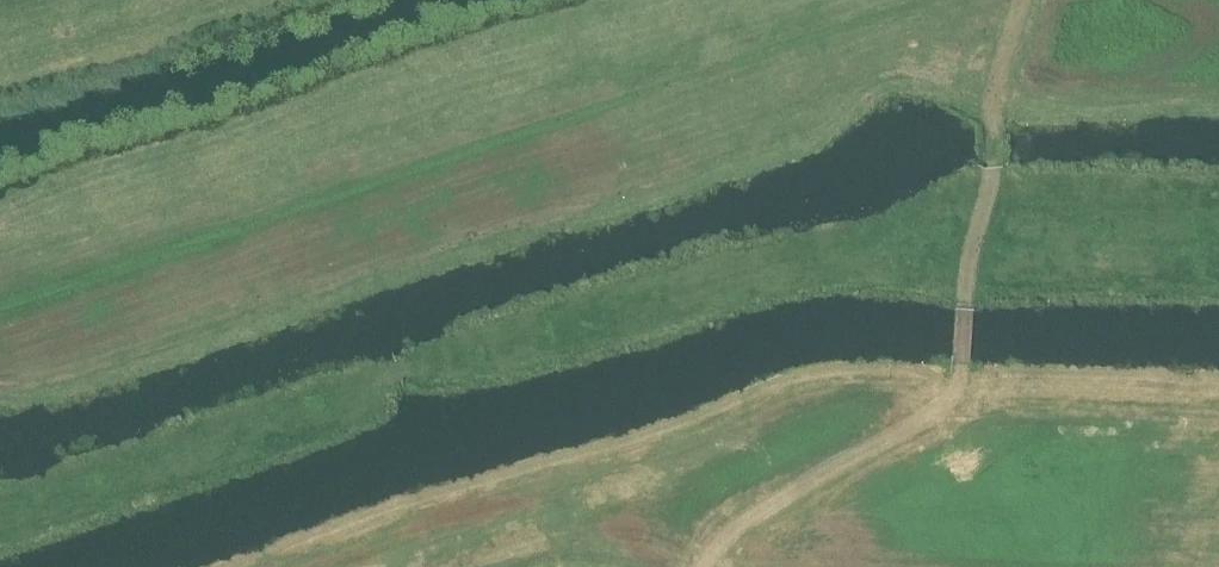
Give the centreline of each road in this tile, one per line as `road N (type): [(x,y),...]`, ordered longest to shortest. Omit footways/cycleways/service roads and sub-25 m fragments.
road 1 (track): [(703,566),(742,513),(953,401),(979,216),(993,174),(992,105),(1019,0)]

